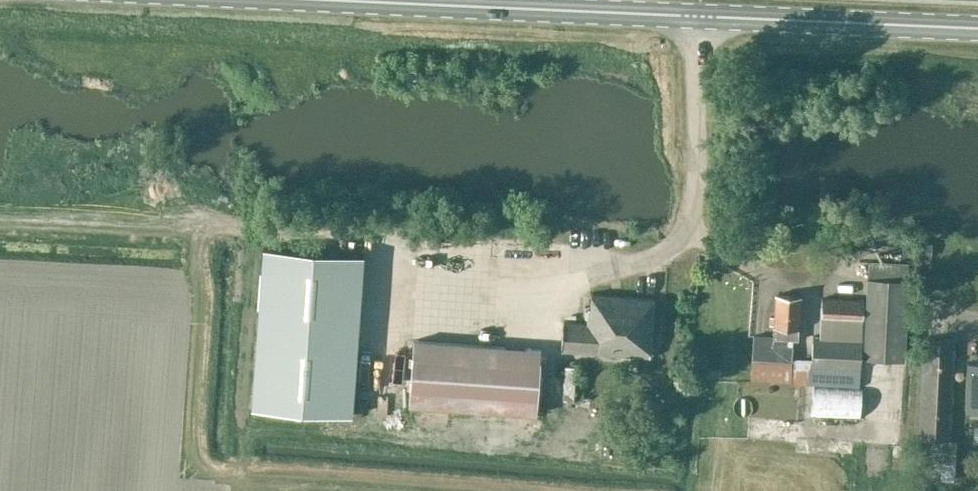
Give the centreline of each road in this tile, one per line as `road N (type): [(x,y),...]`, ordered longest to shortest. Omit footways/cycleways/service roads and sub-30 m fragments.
road 1 (primary): [(977,27),(369,0)]
road 2 (track): [(0,220),(244,227),(354,240),(509,279)]

